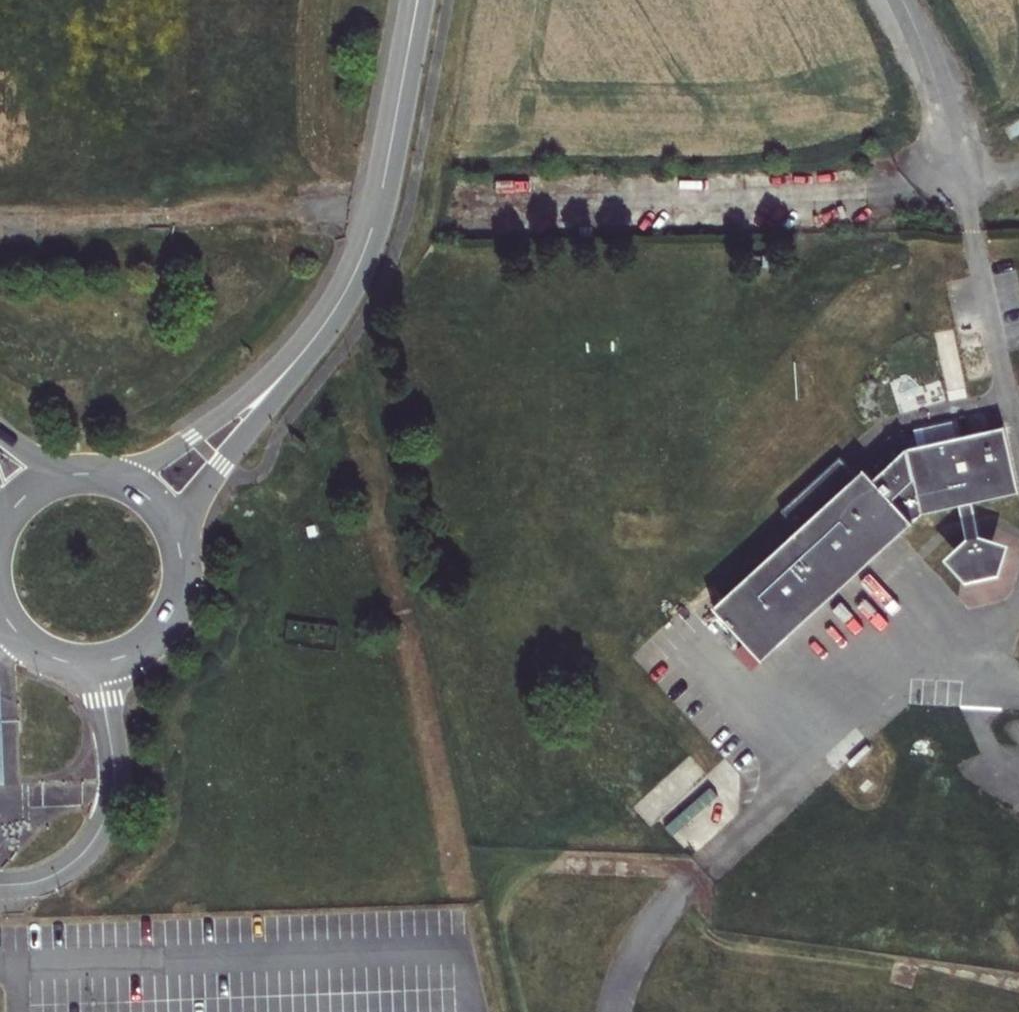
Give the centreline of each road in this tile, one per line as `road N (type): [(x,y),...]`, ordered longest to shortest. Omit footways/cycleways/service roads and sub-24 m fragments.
road 1 (tertiary): [(183,574),(190,506),(315,351),(341,303)]
road 2 (tertiary): [(341,303),(263,384),(195,438),(141,467),(90,476)]
road 3 (tertiary): [(341,303),(380,206),(409,46)]
road 4 (unclassified): [(104,701),(114,765),(104,827),(72,865),(48,879),(0,886)]
road 5 (unclassified): [(905,0),(935,73),(973,233)]
road 6 (tertiary): [(183,574),(179,544),(157,506),(120,482),(90,476)]

